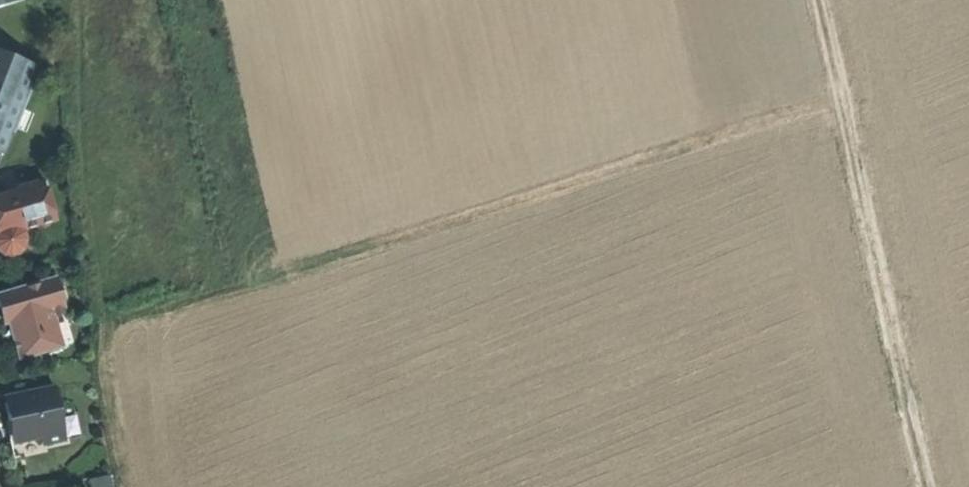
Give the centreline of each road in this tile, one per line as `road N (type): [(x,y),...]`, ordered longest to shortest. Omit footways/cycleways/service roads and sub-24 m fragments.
road 1 (track): [(930,486),(825,0)]

